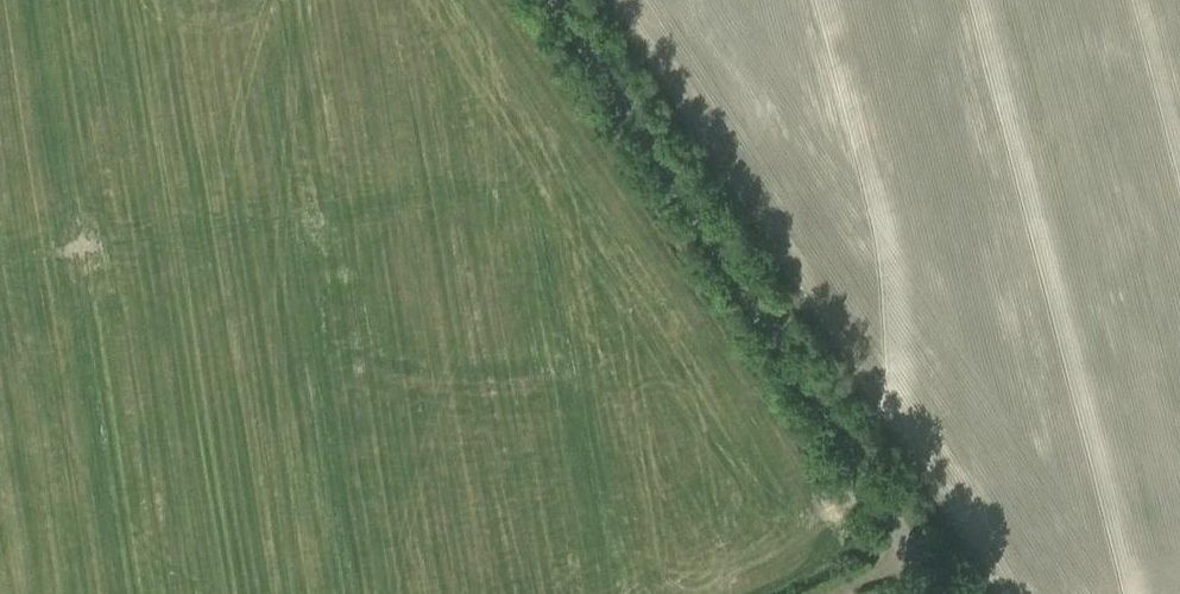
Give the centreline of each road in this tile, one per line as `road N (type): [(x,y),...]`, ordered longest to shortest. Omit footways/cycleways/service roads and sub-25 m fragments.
road 1 (unclassified): [(559,0),(943,593)]

